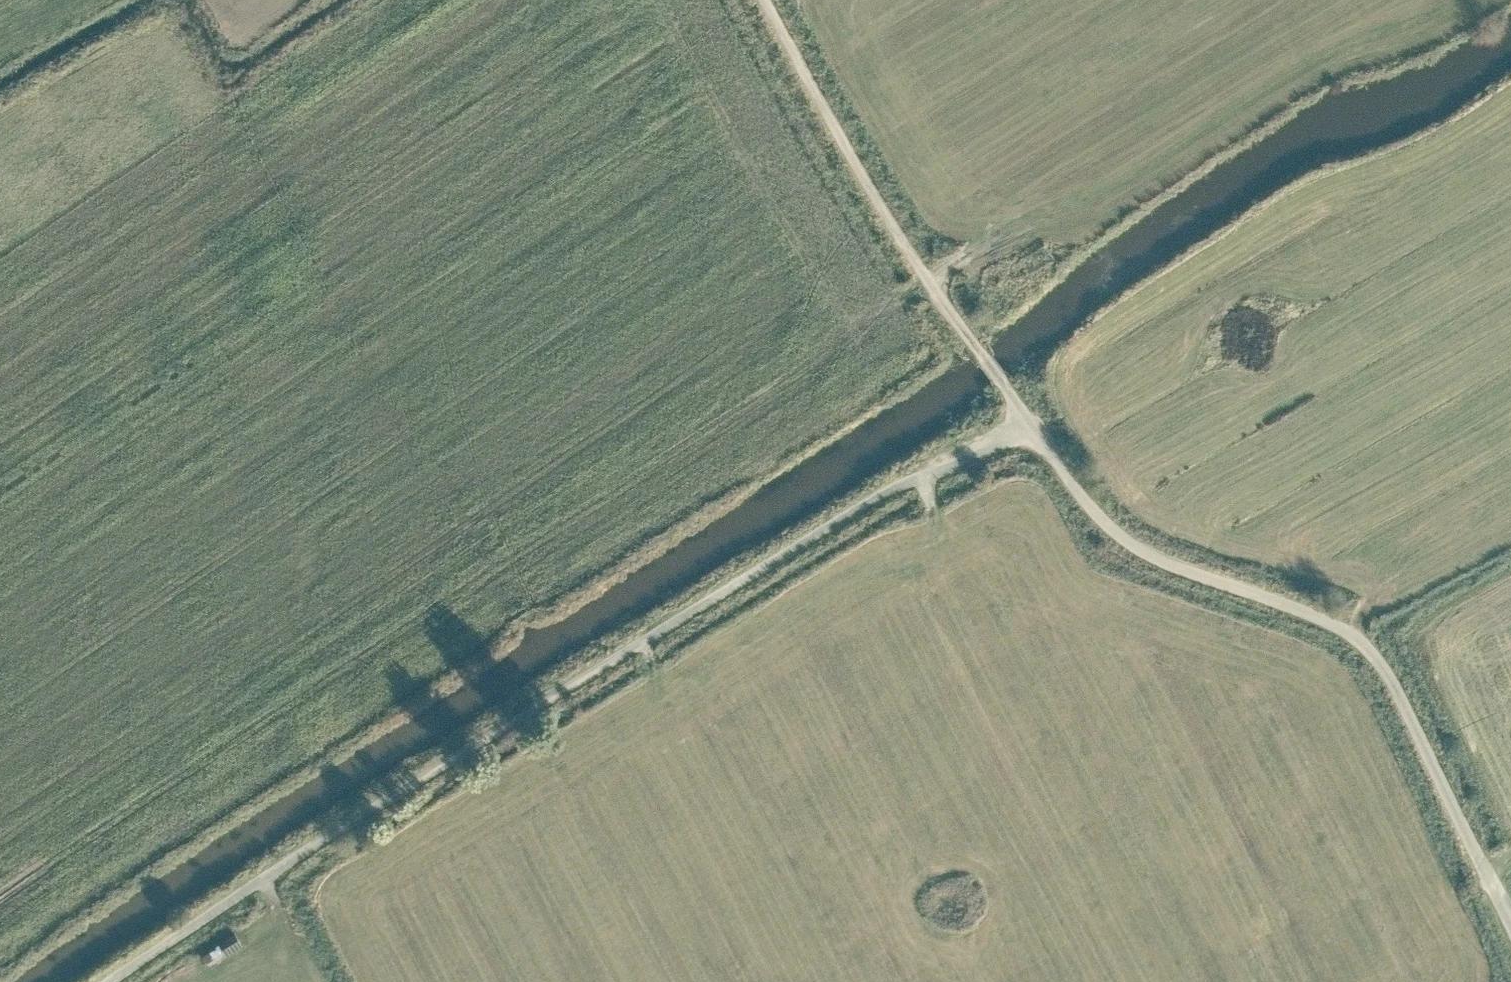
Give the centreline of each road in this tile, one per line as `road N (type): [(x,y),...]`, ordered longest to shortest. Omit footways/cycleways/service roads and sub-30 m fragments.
road 1 (track): [(1034,437),(905,494),(451,762),(110,981)]
road 2 (track): [(1510,925),(1370,645),(1316,610),(1148,547),(1112,523),(1034,437)]
road 3 (track): [(1034,437),(949,311),(778,0)]

